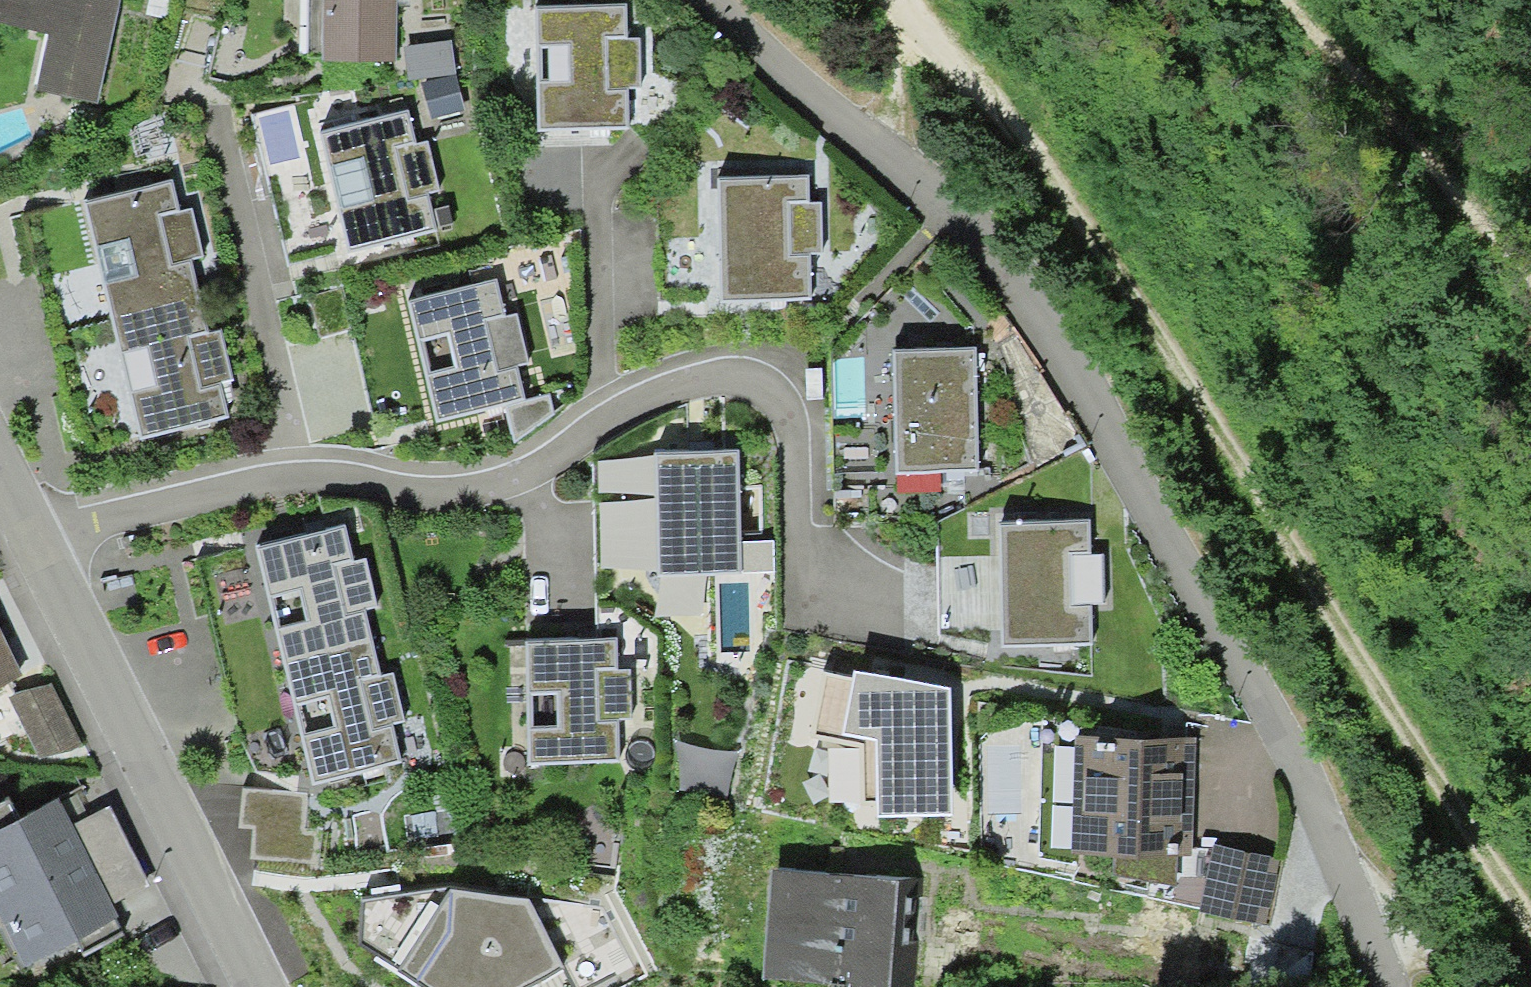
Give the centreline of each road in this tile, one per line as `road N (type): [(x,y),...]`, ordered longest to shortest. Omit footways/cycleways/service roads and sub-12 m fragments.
road 1 (residential): [(1398,986),(1310,791),(1191,576),(1001,274),(715,0)]
road 2 (track): [(1530,919),(1048,165),(910,0)]
road 3 (residential): [(27,544),(249,986)]
road 4 (residential): [(291,470),(445,494),(507,479),(629,382)]
road 5 (track): [(1289,0),(1530,274)]
road 6 (residential): [(629,382),(754,375),(798,494),(851,578)]
road 7 (residential): [(291,470),(287,409),(226,129)]
road 8 (residential): [(27,544),(291,470)]
road 9 (residential): [(629,382),(621,191)]
road 10 (track): [(892,0),(899,86),(883,157)]

